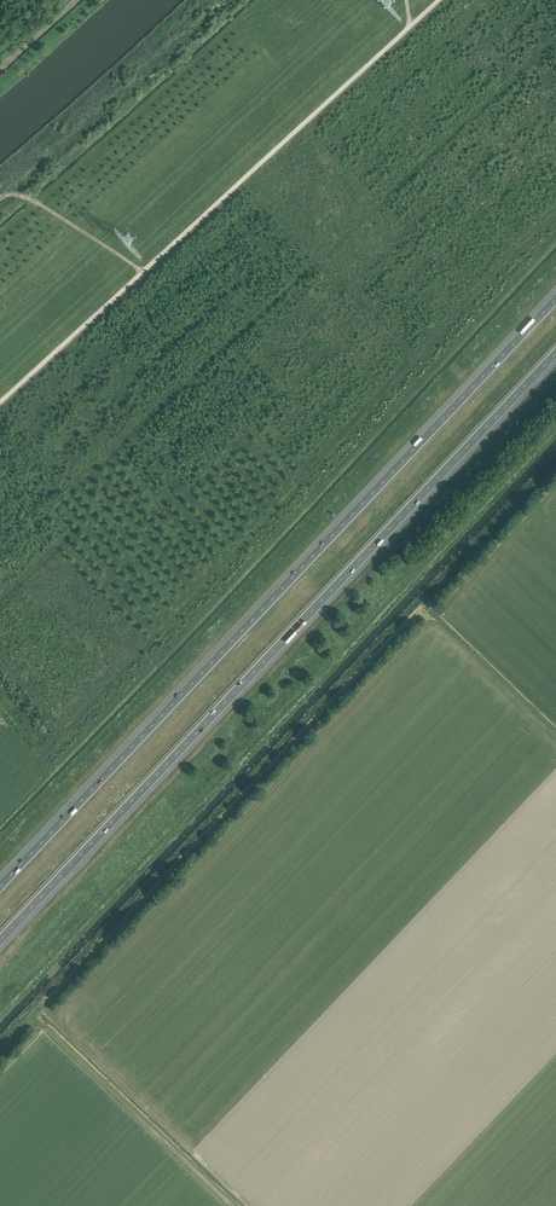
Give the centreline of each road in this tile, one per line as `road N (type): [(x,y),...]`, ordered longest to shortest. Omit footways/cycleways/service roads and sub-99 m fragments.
road 1 (motorway): [(0,940),(555,353)]
road 2 (motorway): [(555,299),(0,885)]
road 3 (track): [(411,26),(0,403)]
road 4 (track): [(145,270),(36,202),(0,199)]

